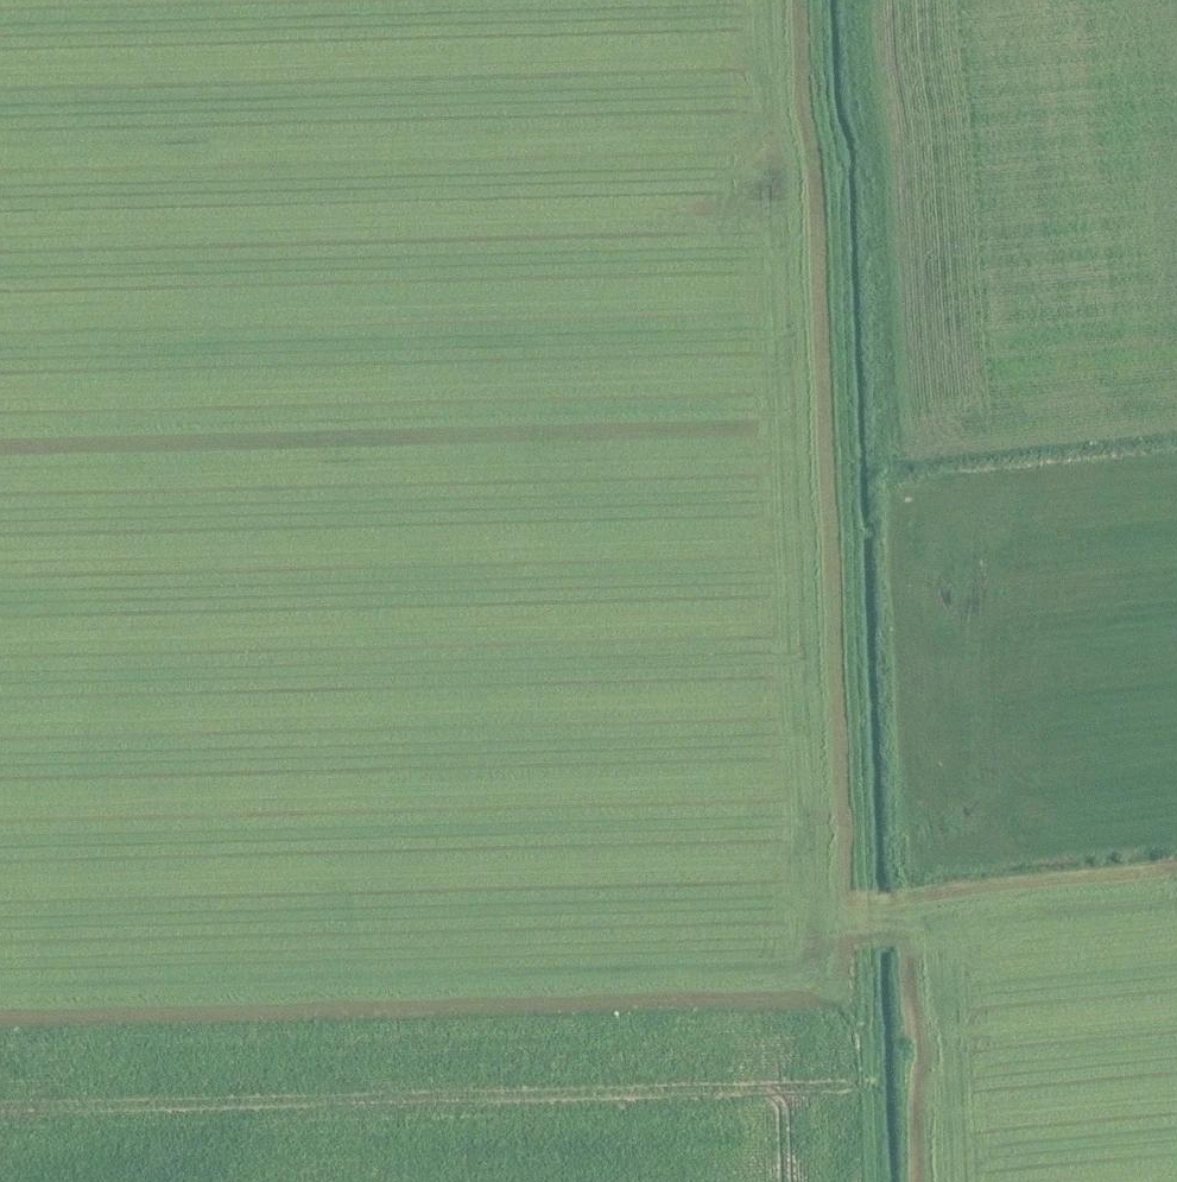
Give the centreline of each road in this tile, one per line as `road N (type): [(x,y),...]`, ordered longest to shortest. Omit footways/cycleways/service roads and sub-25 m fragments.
road 1 (track): [(806,0),(864,1181)]

